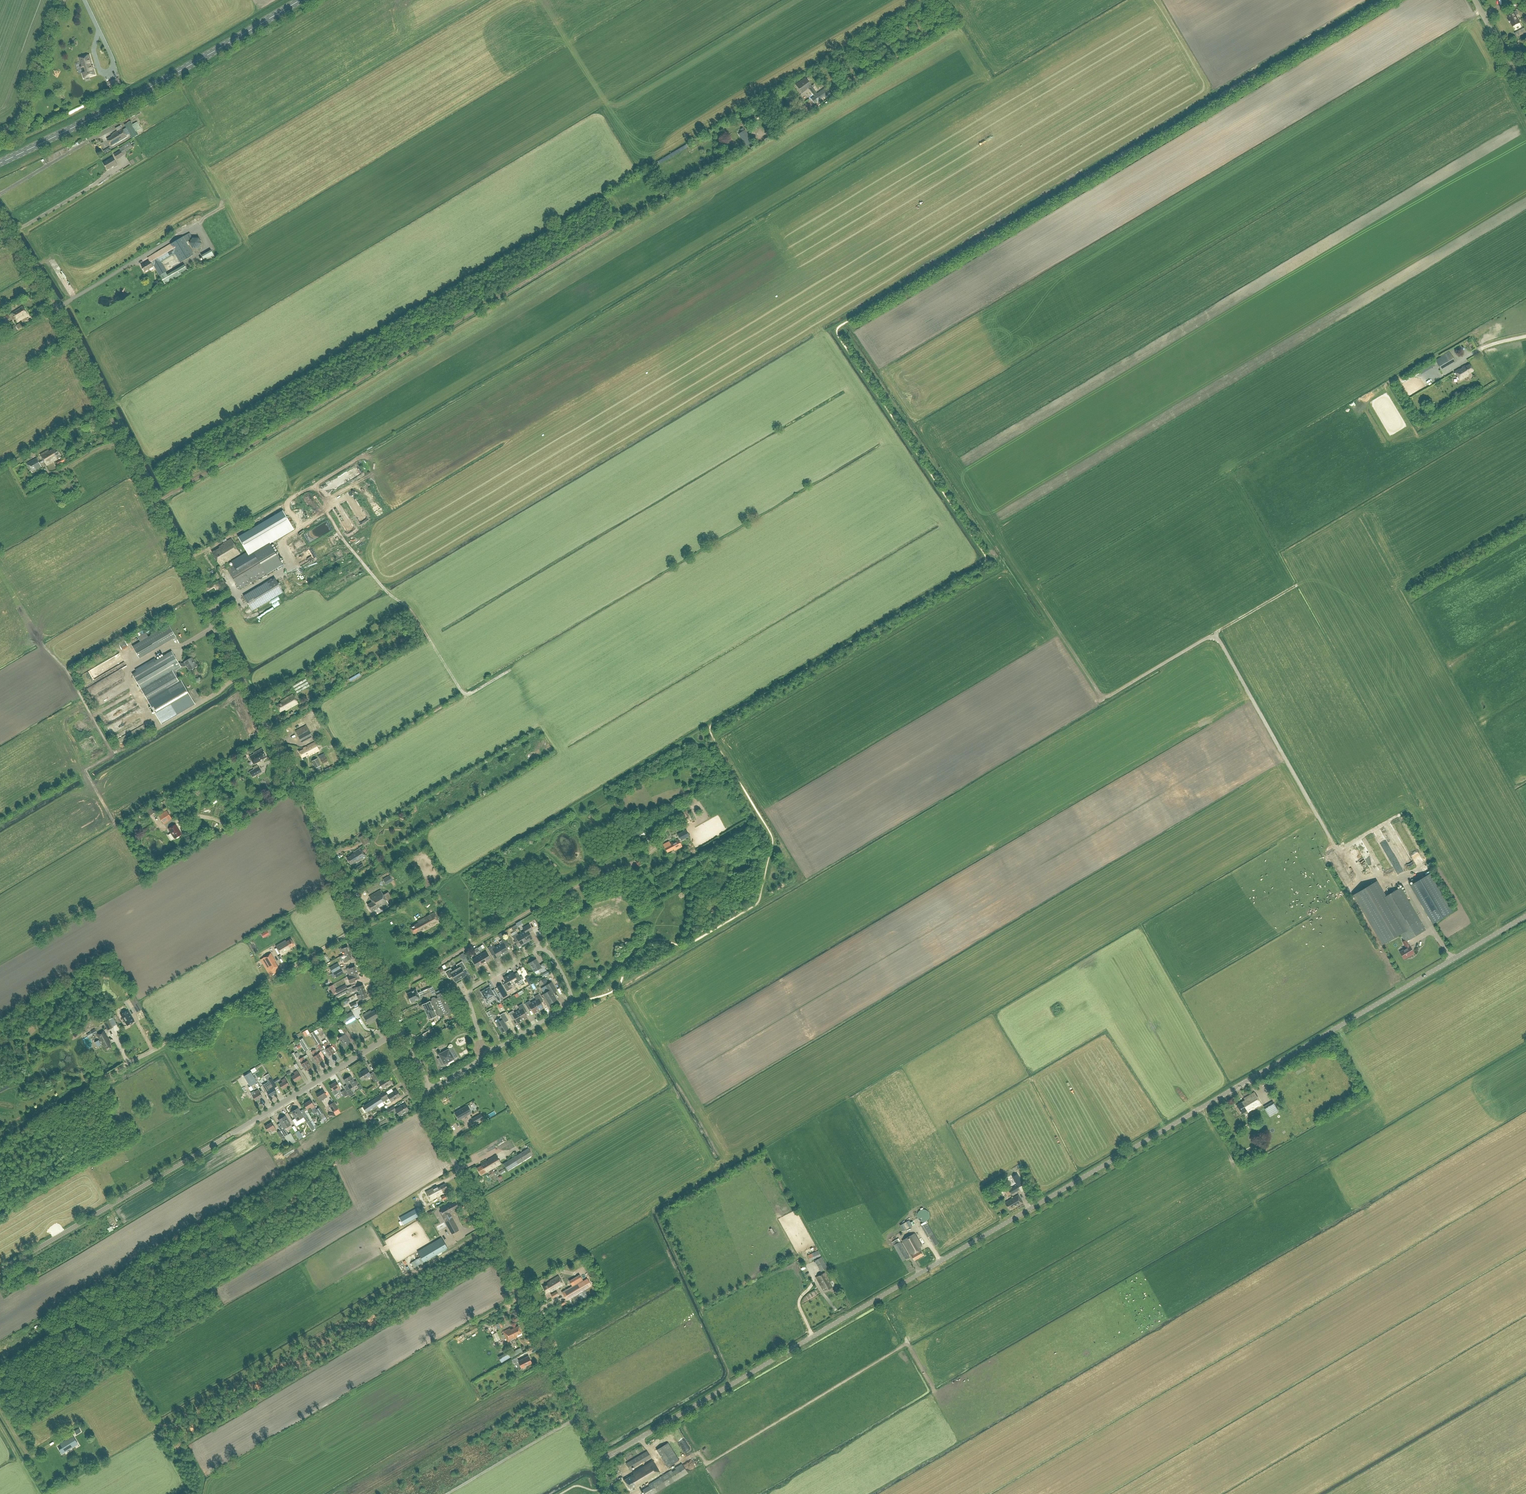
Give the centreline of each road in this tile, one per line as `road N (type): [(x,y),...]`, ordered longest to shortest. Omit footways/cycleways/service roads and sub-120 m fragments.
road 1 (tertiary): [(601,1461),(1525,917)]
road 2 (unclassified): [(0,224),(58,315),(241,676),(328,854),(397,1031)]
road 3 (track): [(153,504),(857,86)]
road 4 (tertiary): [(0,1271),(397,1031)]
road 5 (tertiary): [(601,1461),(430,1113),(427,1090)]
road 6 (track): [(1336,846),(1215,636),(1108,694)]
road 7 (primary): [(0,163),(300,0)]
road 8 (track): [(297,792),(506,670)]
road 9 (track): [(479,940),(659,845)]
road 10 (residential): [(482,1048),(501,1046),(569,1003),(561,972),(540,947)]
road 11 (unclassified): [(0,132),(21,116),(63,0)]
road 12 (residential): [(540,947),(471,990),(482,1048)]

